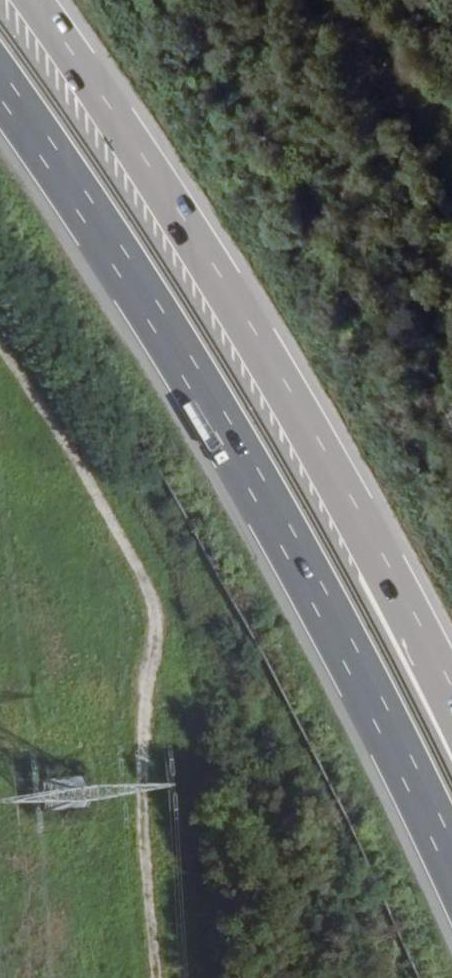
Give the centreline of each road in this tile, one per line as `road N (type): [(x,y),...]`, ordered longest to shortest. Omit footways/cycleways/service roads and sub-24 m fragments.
road 1 (motorway): [(0,70),(244,436),(451,864)]
road 2 (motorway): [(451,691),(402,576),(240,268),(62,0)]
road 3 (track): [(172,977),(168,719),(178,660),(162,591),(0,334)]

